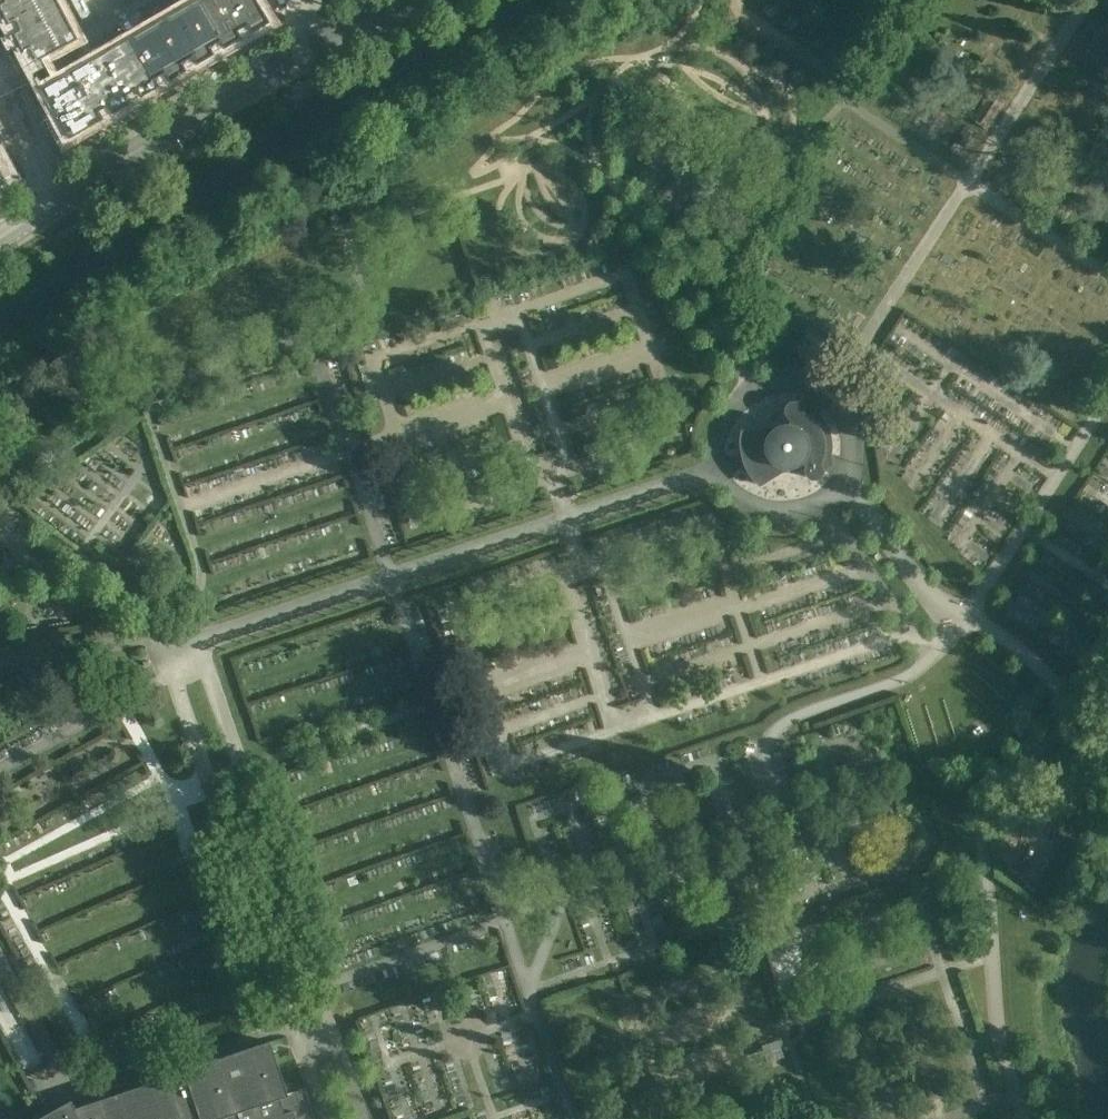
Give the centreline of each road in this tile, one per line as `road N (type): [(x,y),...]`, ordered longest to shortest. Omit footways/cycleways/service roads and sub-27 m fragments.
road 1 (tertiary): [(0,241),(314,47)]

